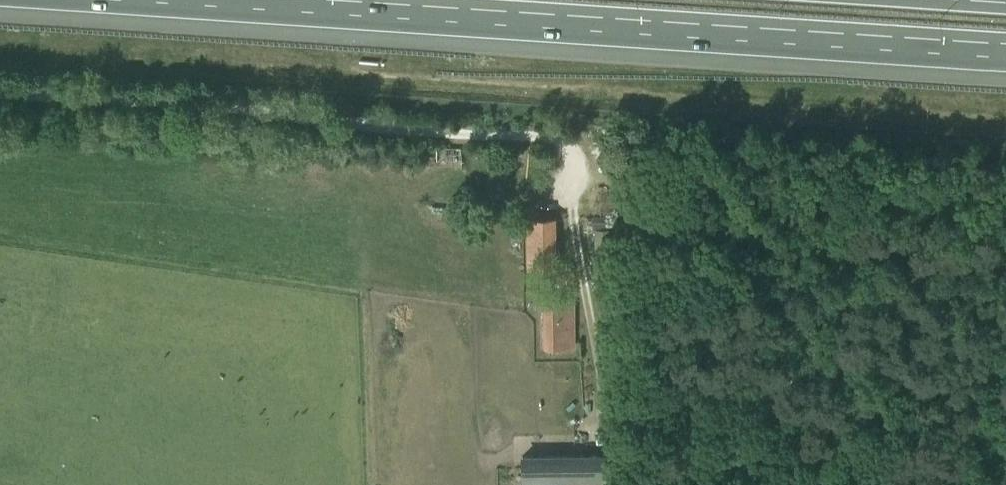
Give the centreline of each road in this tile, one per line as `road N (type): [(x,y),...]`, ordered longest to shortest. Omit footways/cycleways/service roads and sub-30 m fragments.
road 1 (motorway): [(223,0),(1005,52)]
road 2 (track): [(374,132),(0,102)]

